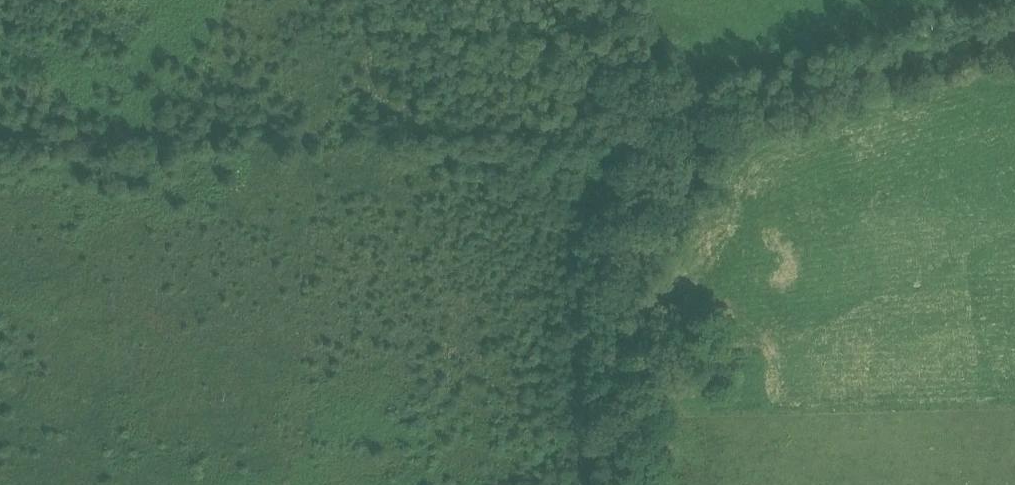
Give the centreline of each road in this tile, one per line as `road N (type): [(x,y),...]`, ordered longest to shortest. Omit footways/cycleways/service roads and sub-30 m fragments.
road 1 (track): [(674,139),(1014,46)]
road 2 (track): [(674,139),(620,80),(627,0)]

